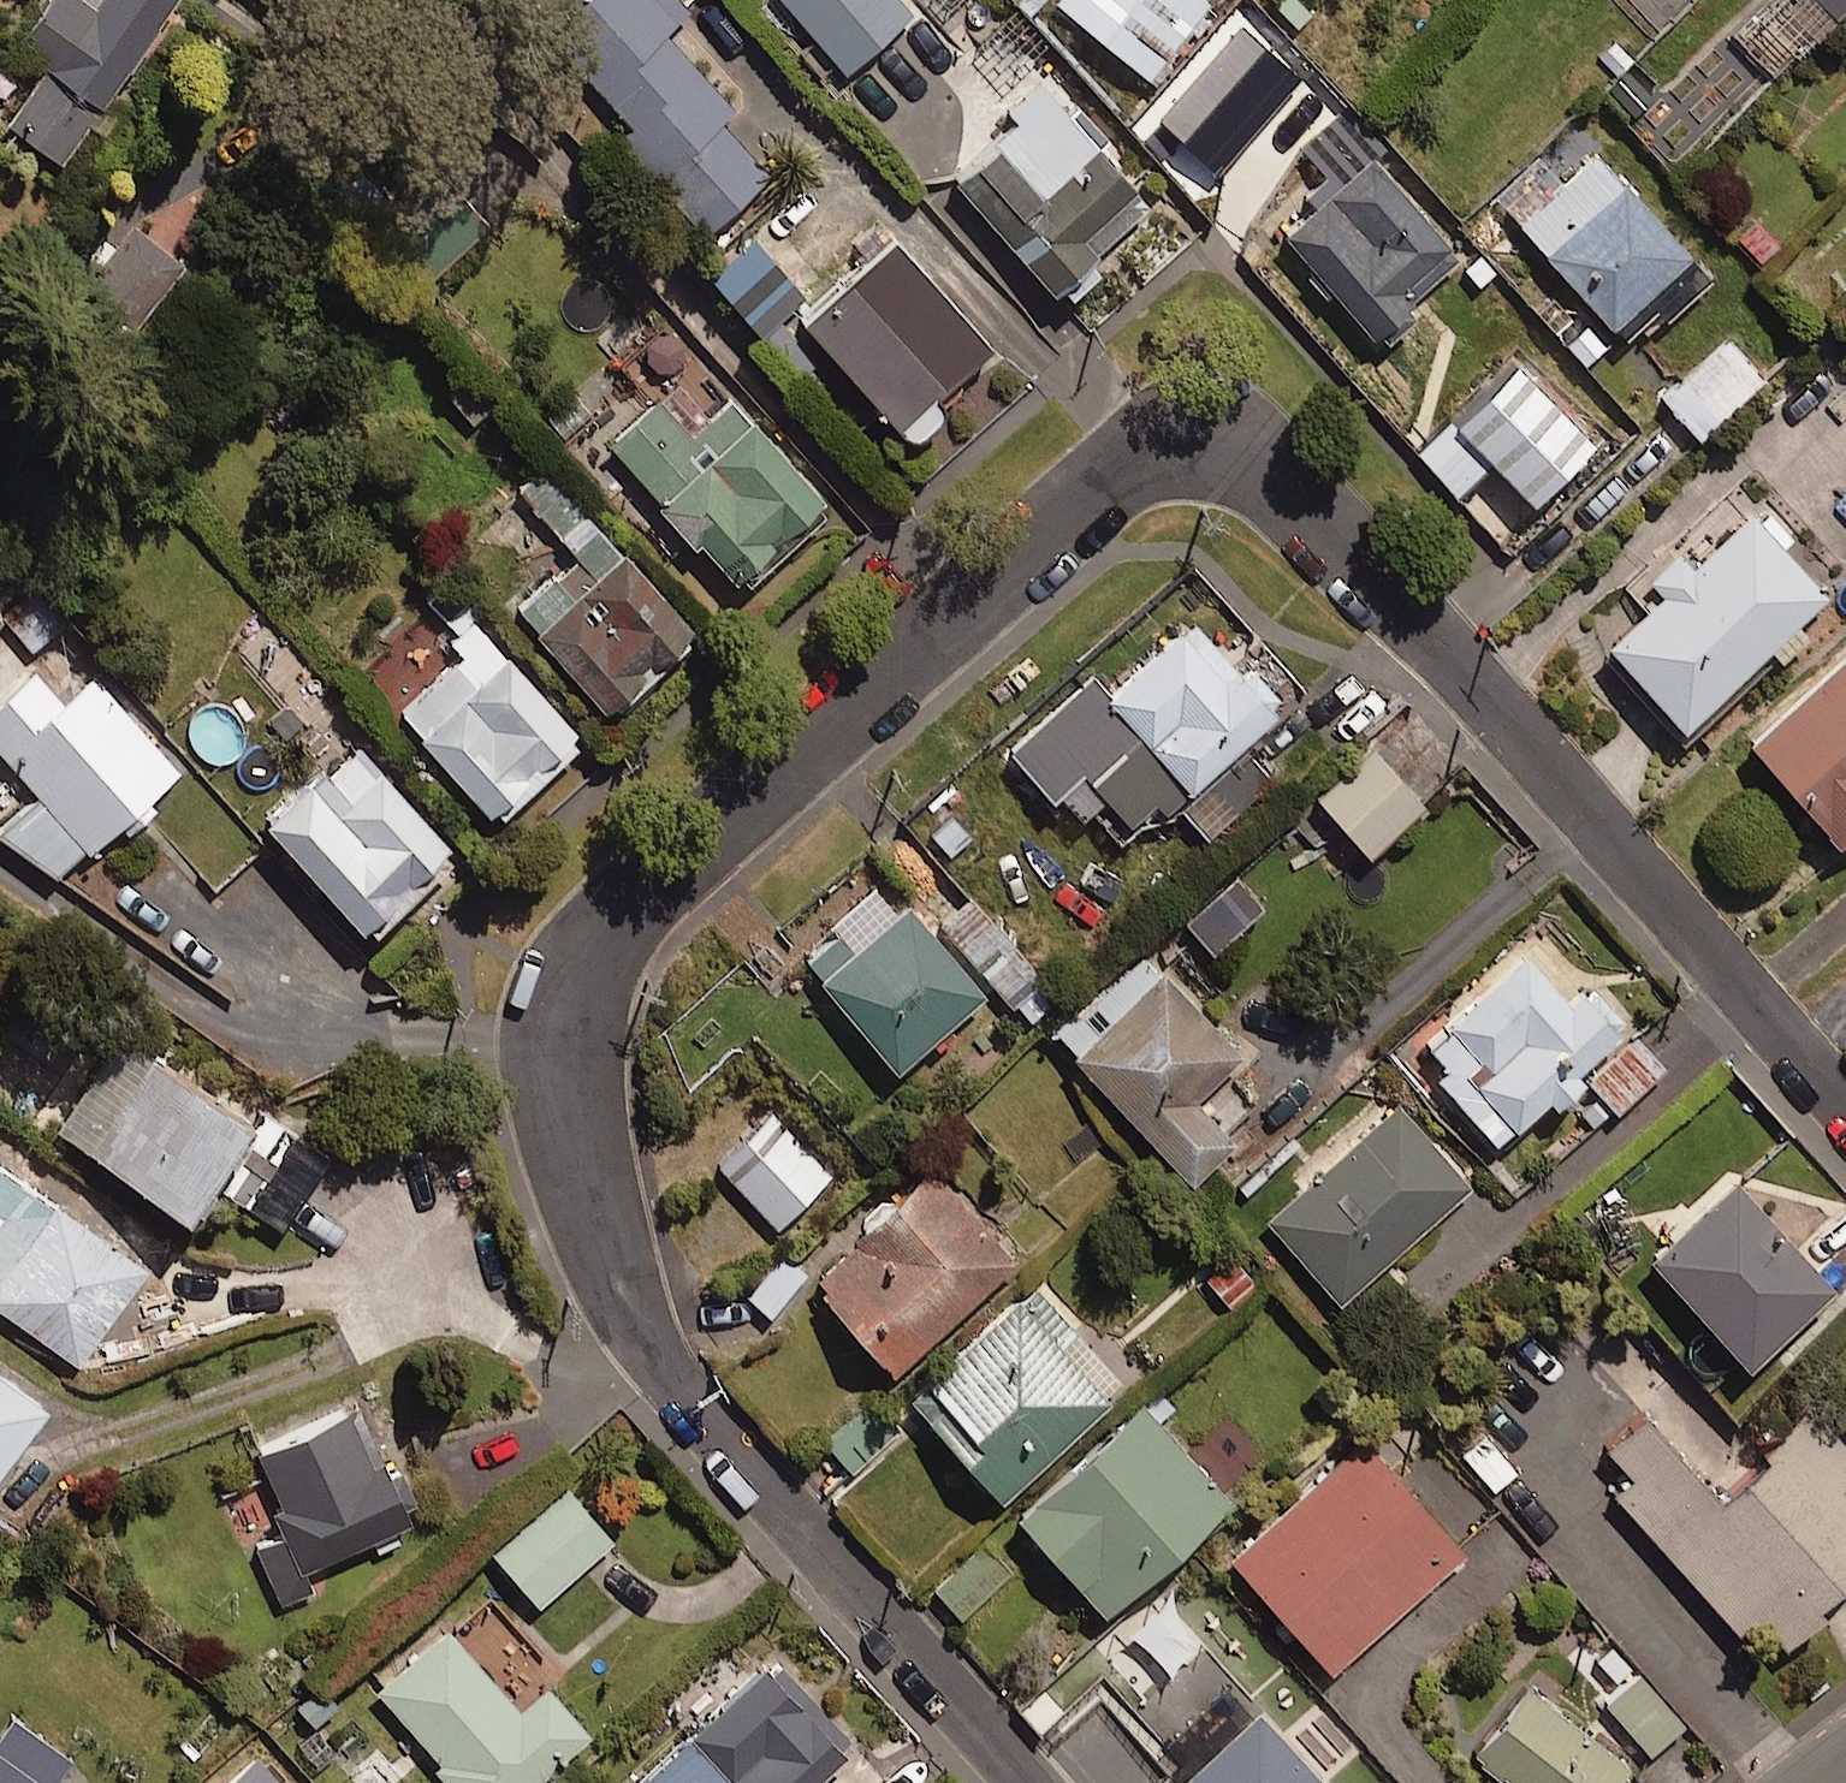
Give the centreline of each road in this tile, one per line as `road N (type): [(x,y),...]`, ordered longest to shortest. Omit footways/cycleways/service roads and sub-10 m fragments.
road 1 (residential): [(1845,1117),(1275,475),(1214,444),(1181,441),(1129,453),(626,903),(596,935),(574,979),(563,1038),(597,1232),(685,1398),(1026,1782)]

